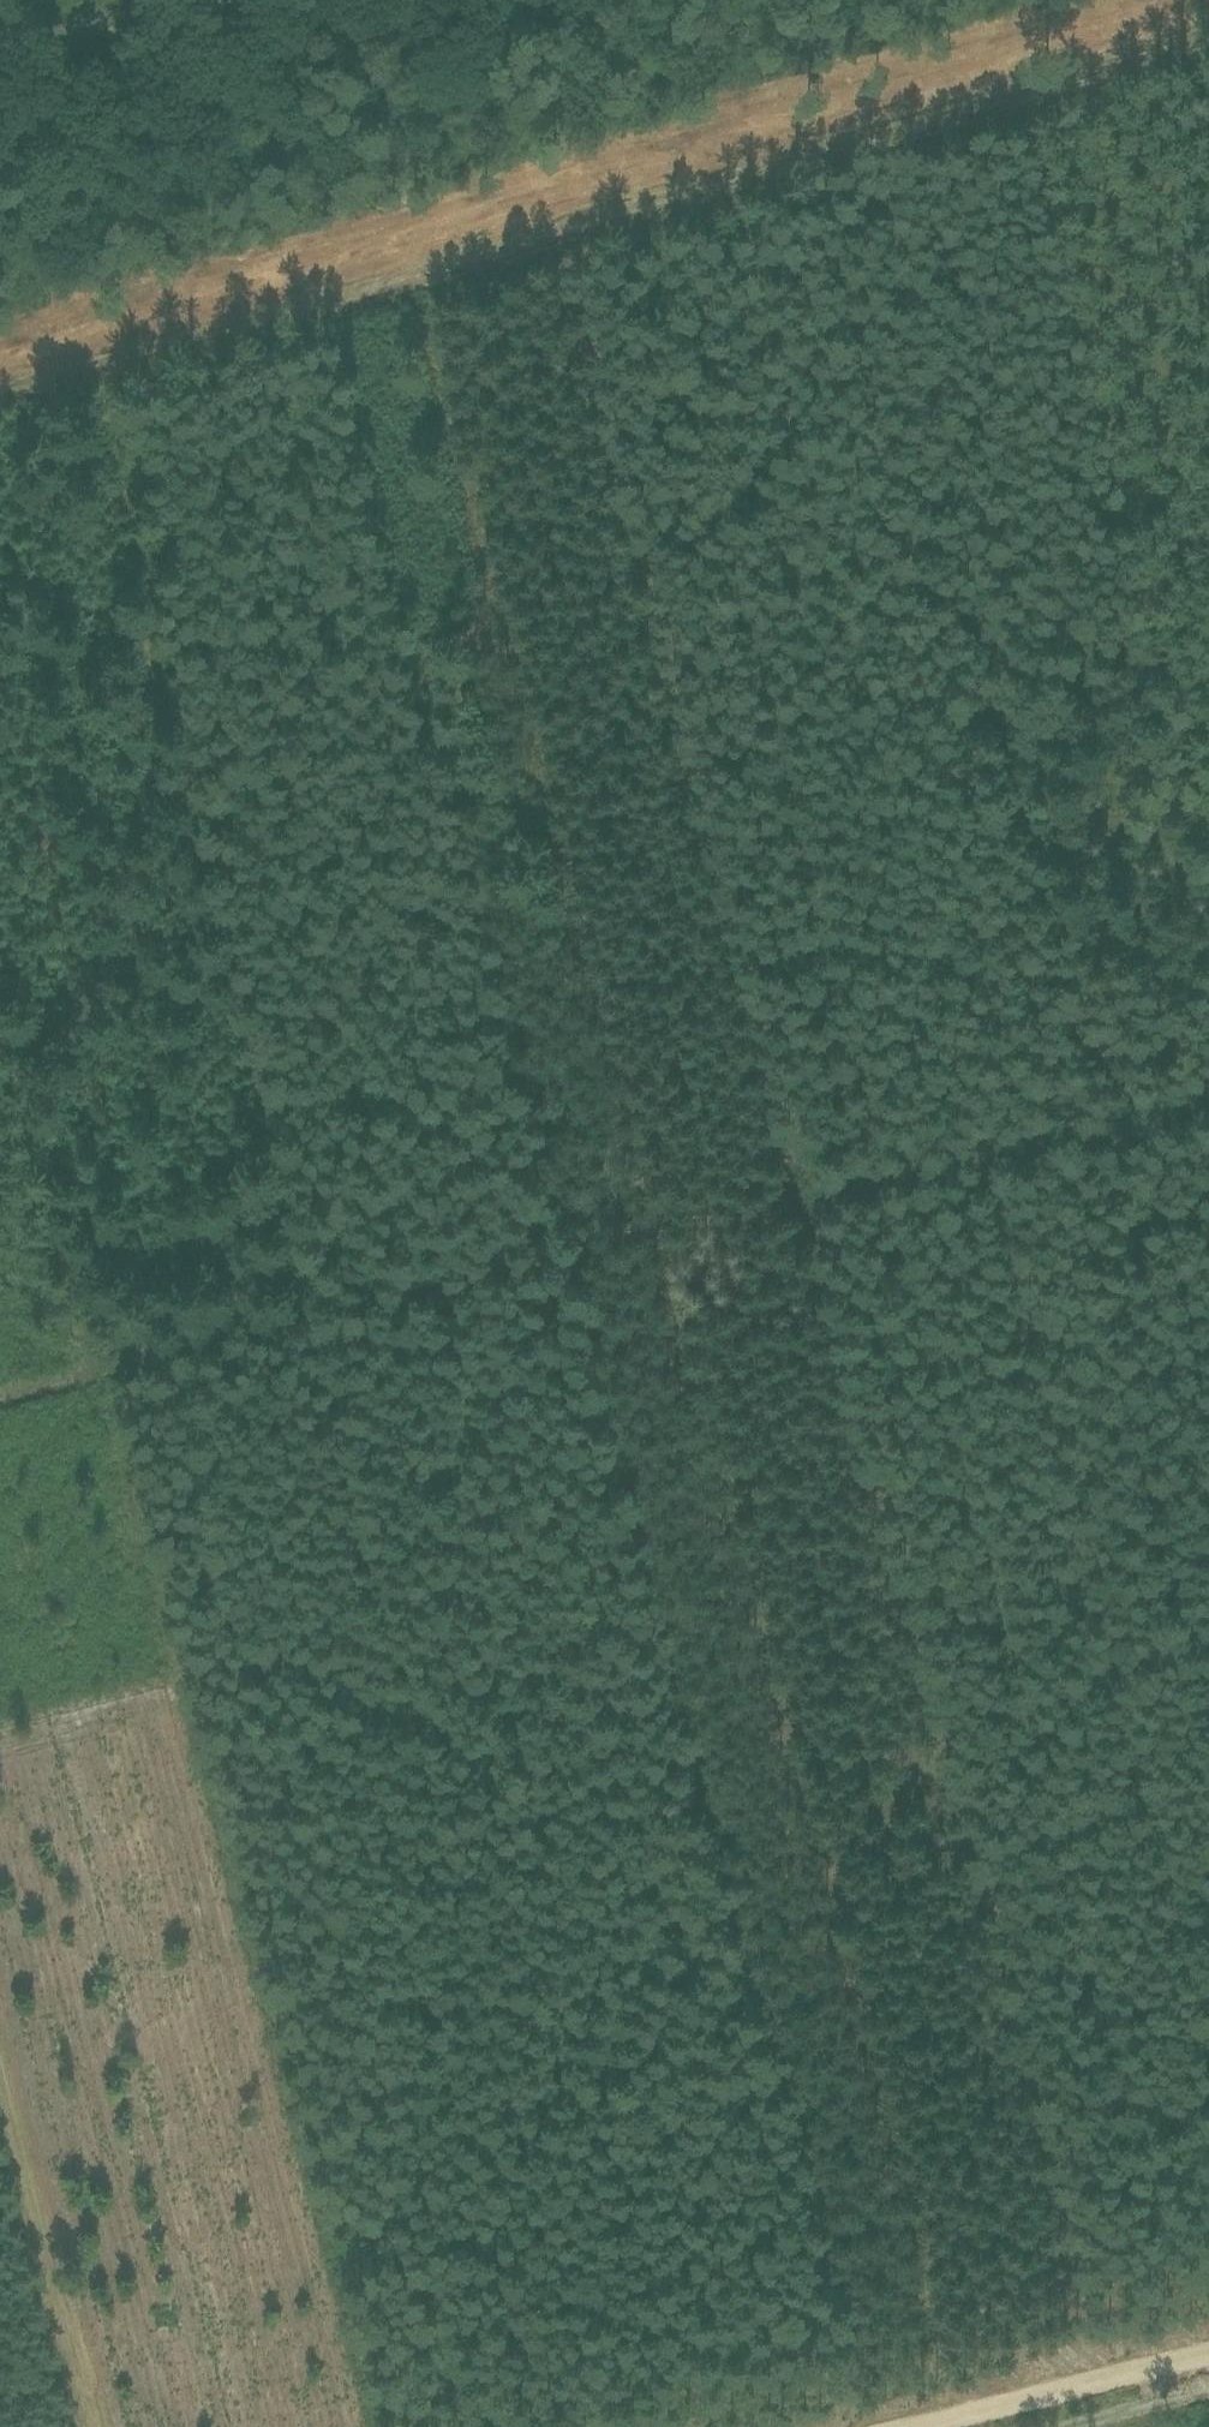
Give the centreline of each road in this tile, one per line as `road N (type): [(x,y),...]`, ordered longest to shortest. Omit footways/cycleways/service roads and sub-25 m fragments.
road 1 (unclassified): [(146,0),(0,38)]

